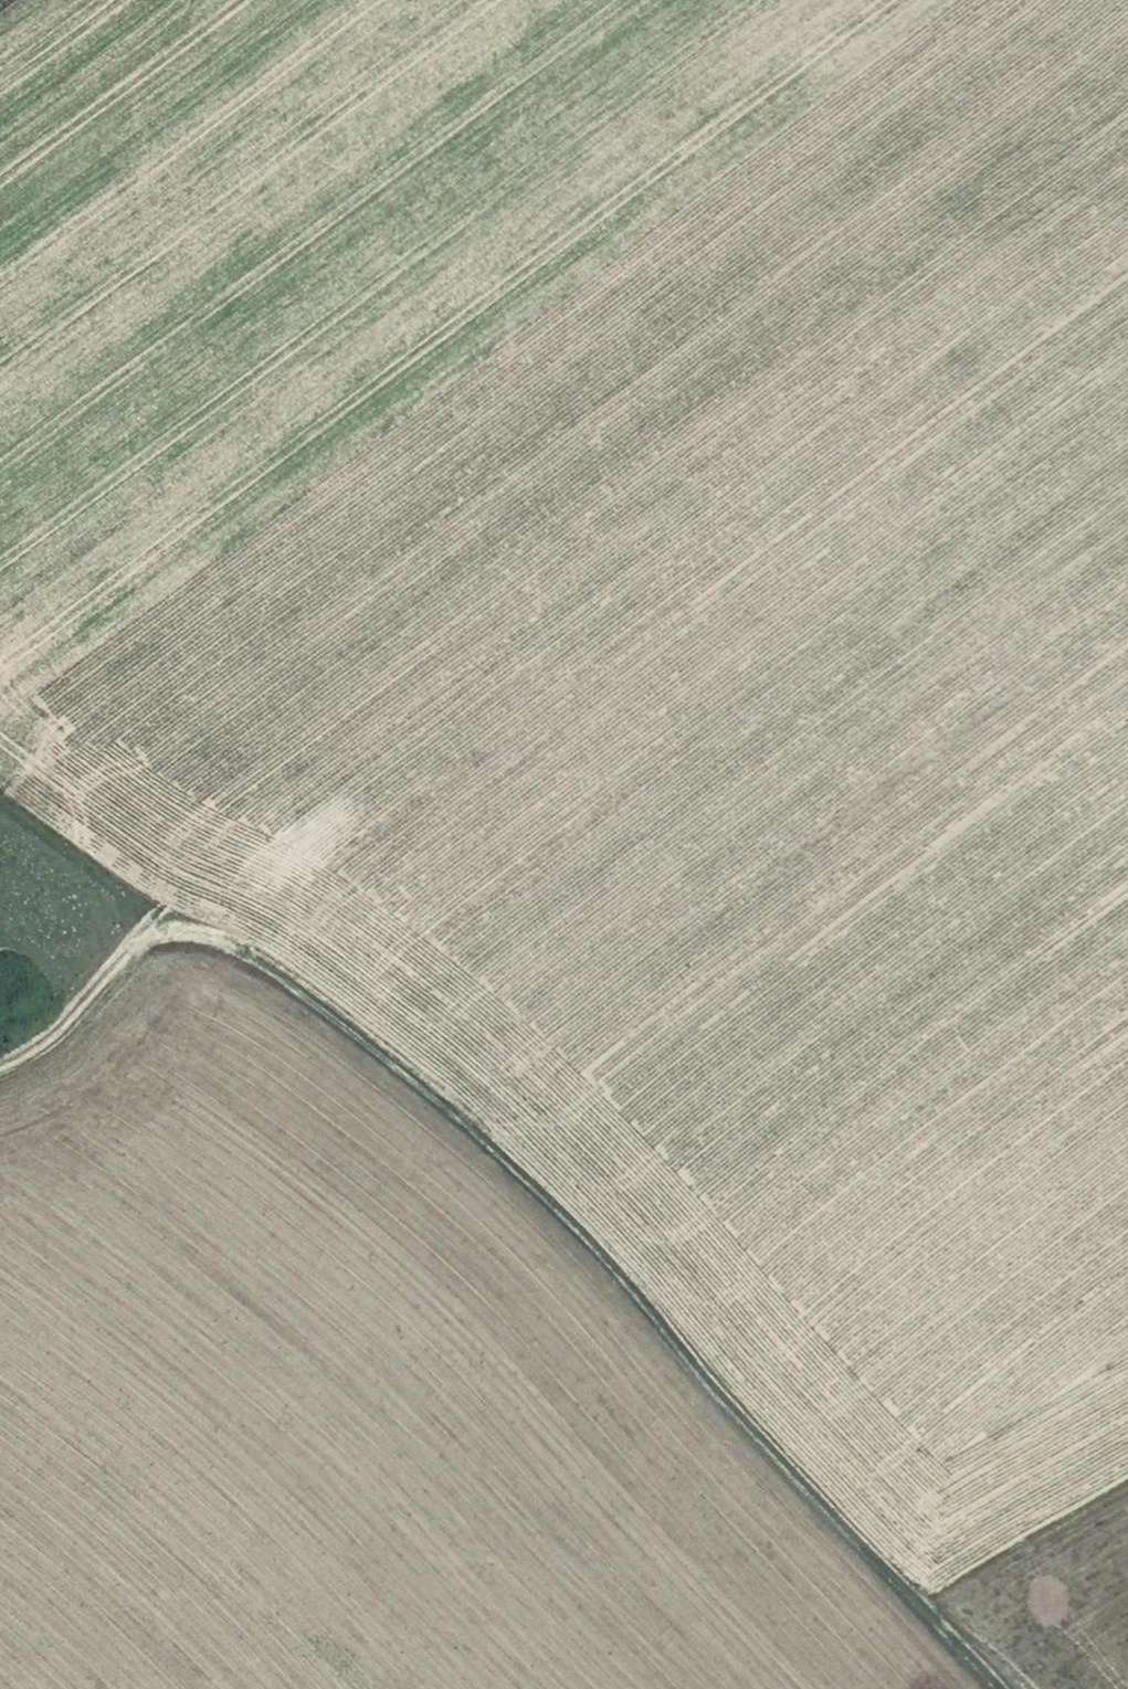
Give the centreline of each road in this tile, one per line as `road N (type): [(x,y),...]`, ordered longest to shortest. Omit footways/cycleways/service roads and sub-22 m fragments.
road 1 (track): [(990,1688),(411,1082),(271,978),(163,926),(0,809)]
road 2 (track): [(163,926),(123,948),(24,1055),(0,1062)]

